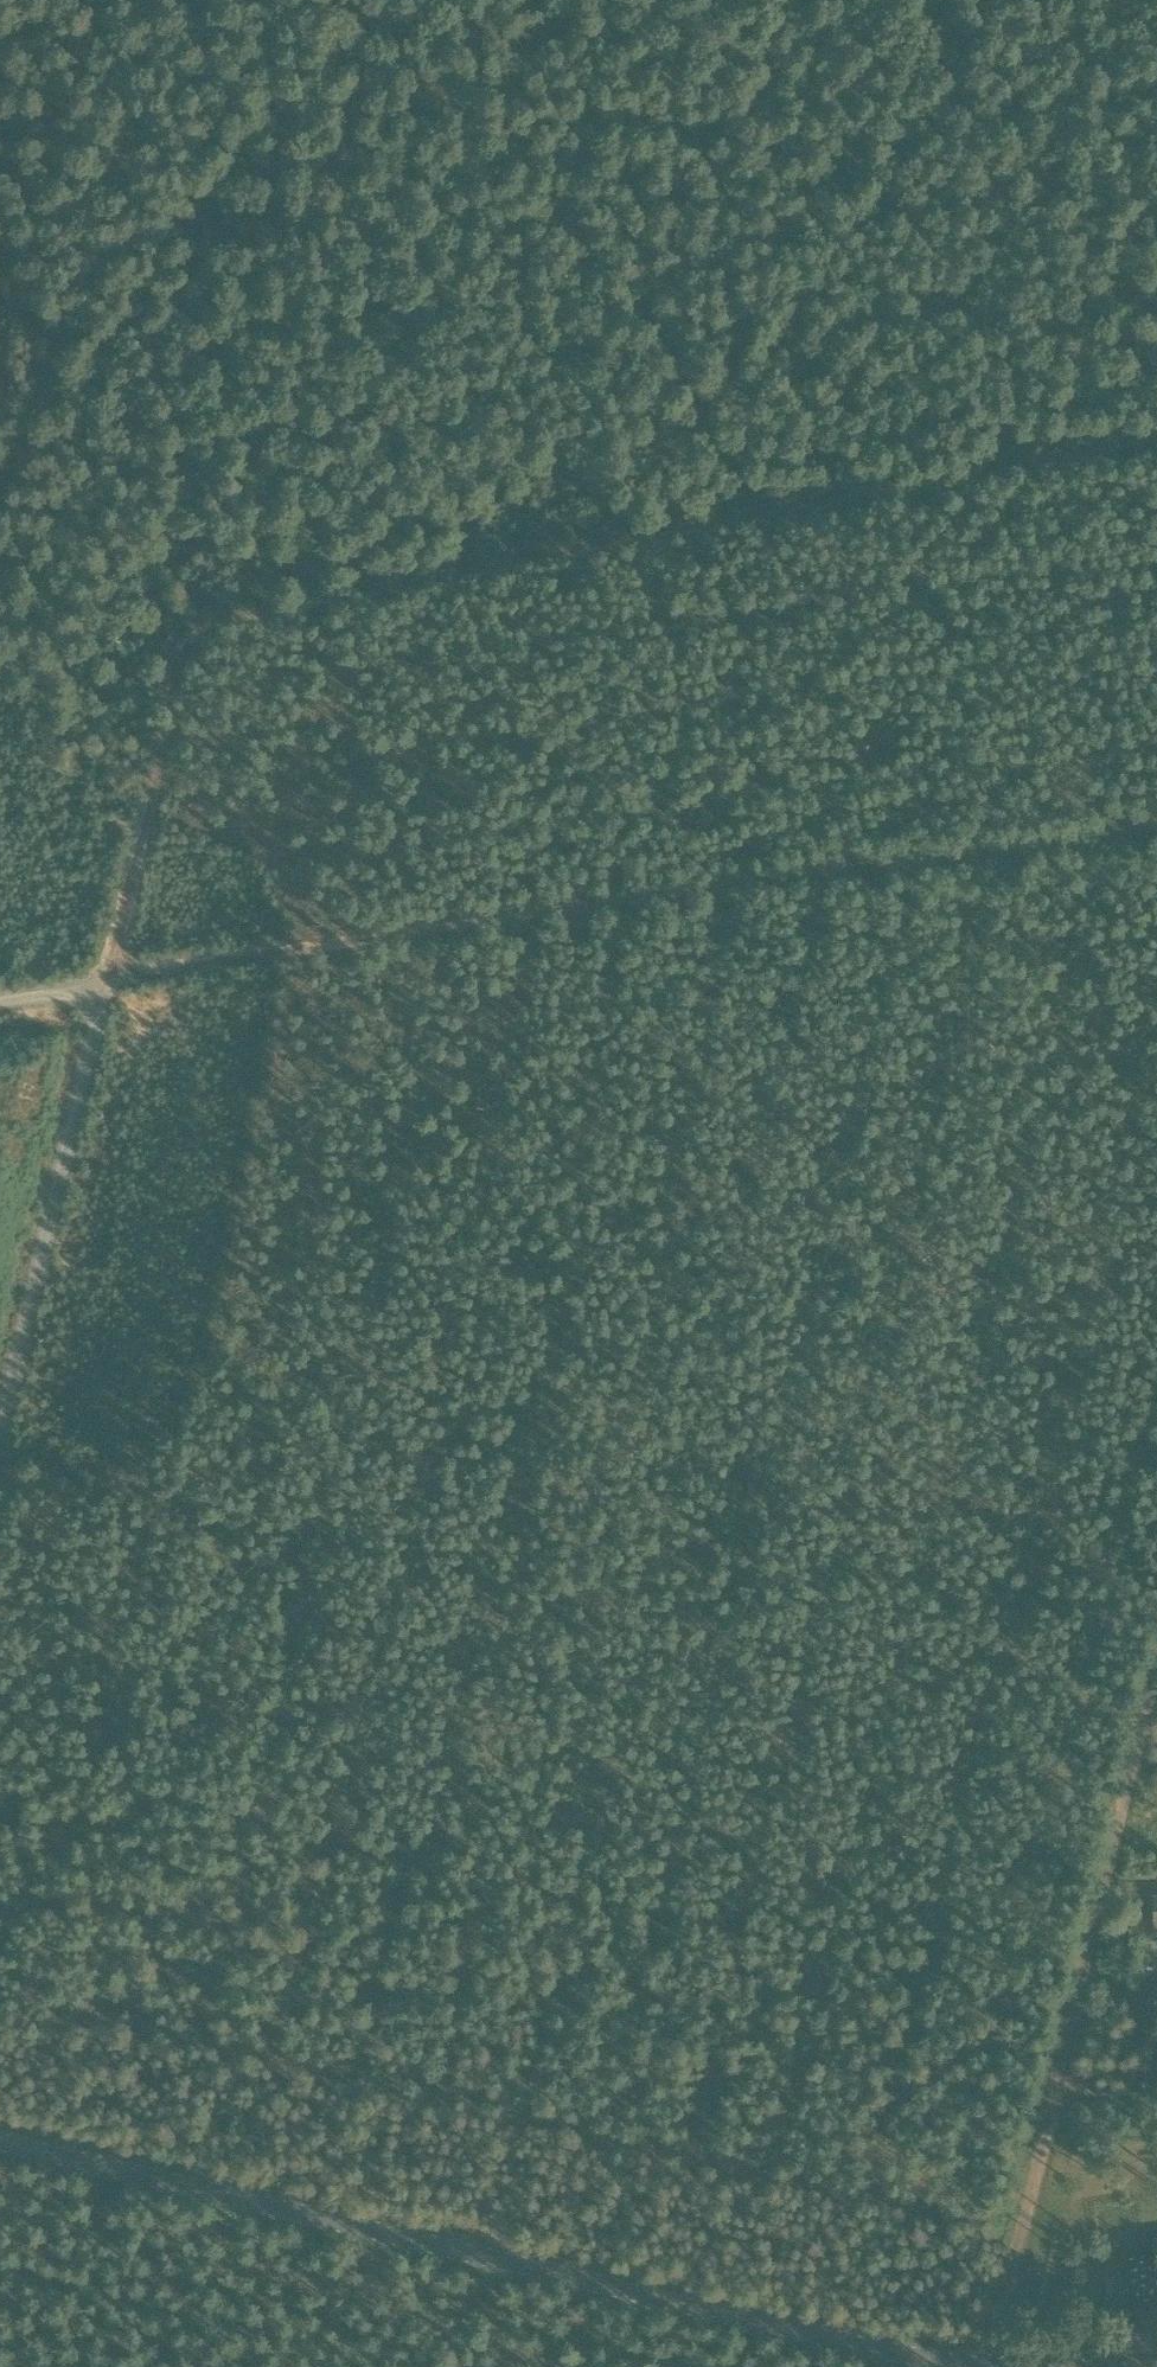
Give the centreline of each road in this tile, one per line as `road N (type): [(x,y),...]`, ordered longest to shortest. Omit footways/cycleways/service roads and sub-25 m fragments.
road 1 (track): [(1080,2008),(517,1881),(667,909)]
road 2 (track): [(113,976),(205,638),(1156,451)]
road 3 (unclassified): [(1156,2355),(989,2358),(911,2346),(0,2127)]
road 4 (track): [(980,2366),(1028,2214),(1156,1705)]
road 5 (track): [(667,909),(113,976)]
road 6 (track): [(1156,834),(667,909)]
road 7 (track): [(0,1446),(101,1023)]

